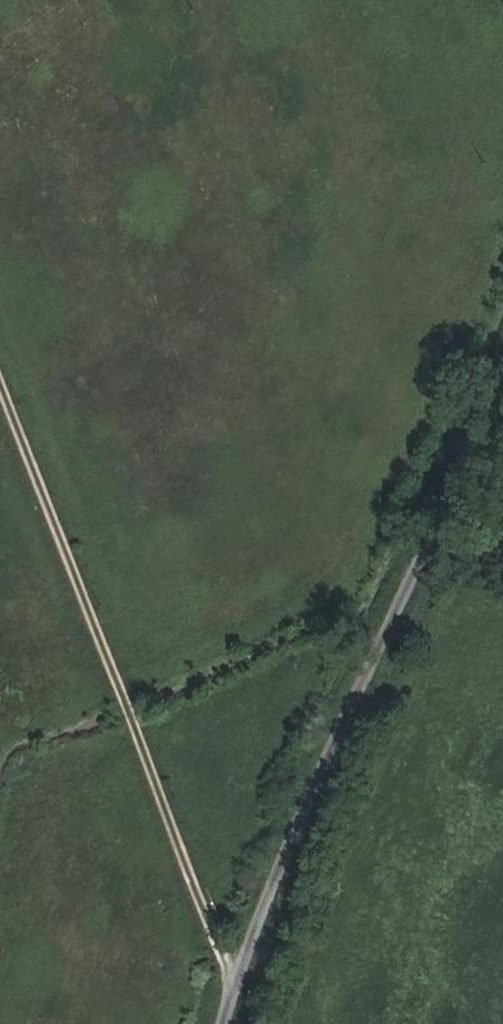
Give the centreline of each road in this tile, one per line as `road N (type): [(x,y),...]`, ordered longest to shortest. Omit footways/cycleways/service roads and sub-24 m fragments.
road 1 (unclassified): [(221,1023),(235,972),(502,365)]

